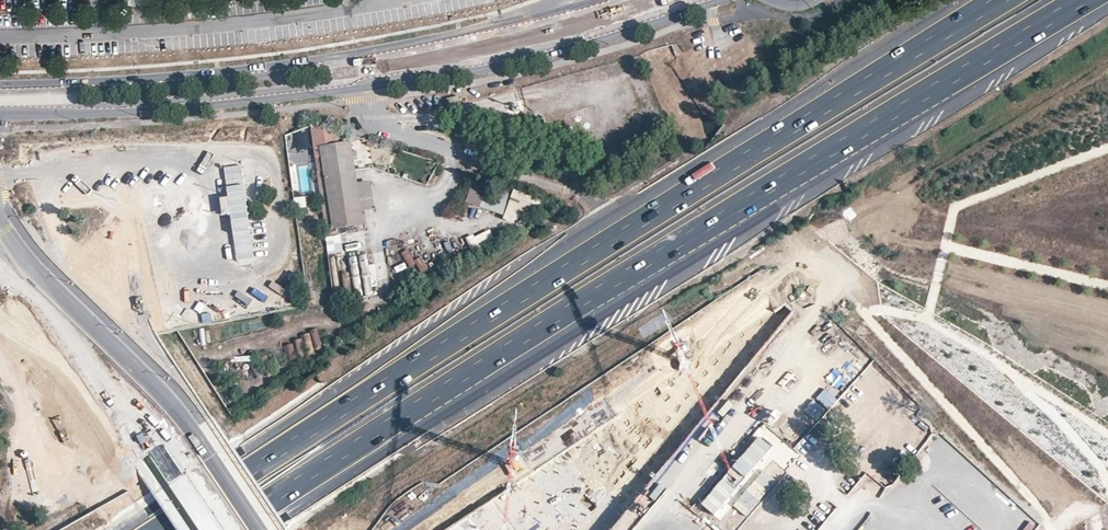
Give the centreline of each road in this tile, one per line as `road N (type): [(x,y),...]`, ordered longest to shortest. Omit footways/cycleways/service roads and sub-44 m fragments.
road 1 (motorway): [(996,0),(152,529)]
road 2 (motorway): [(242,529),(1080,0)]
road 3 (secondary): [(0,113),(164,106),(365,83),(581,42),(713,0)]
road 4 (secondary): [(609,0),(310,66),(0,88)]
road 5 (tertiary): [(258,529),(137,351),(78,185),(50,165),(0,162)]
road 6 (tertiary): [(0,279),(69,320),(209,529)]
road 7 (unknown): [(665,508),(835,275)]

